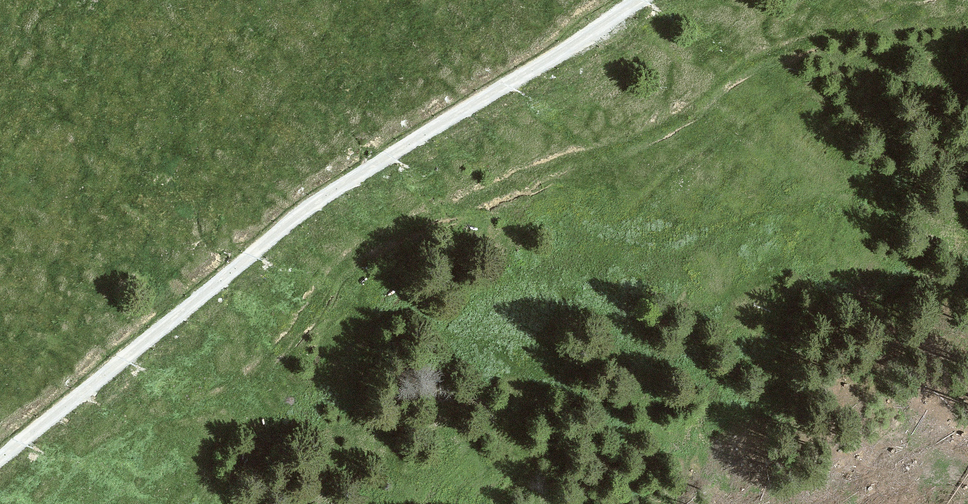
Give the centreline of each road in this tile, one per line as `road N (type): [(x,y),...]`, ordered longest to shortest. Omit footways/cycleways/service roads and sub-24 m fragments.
road 1 (track): [(45,503),(127,440),(270,366),(348,263),(394,231),(690,111),(737,71),(907,0)]
road 2 (track): [(0,455),(413,133),(637,0)]

